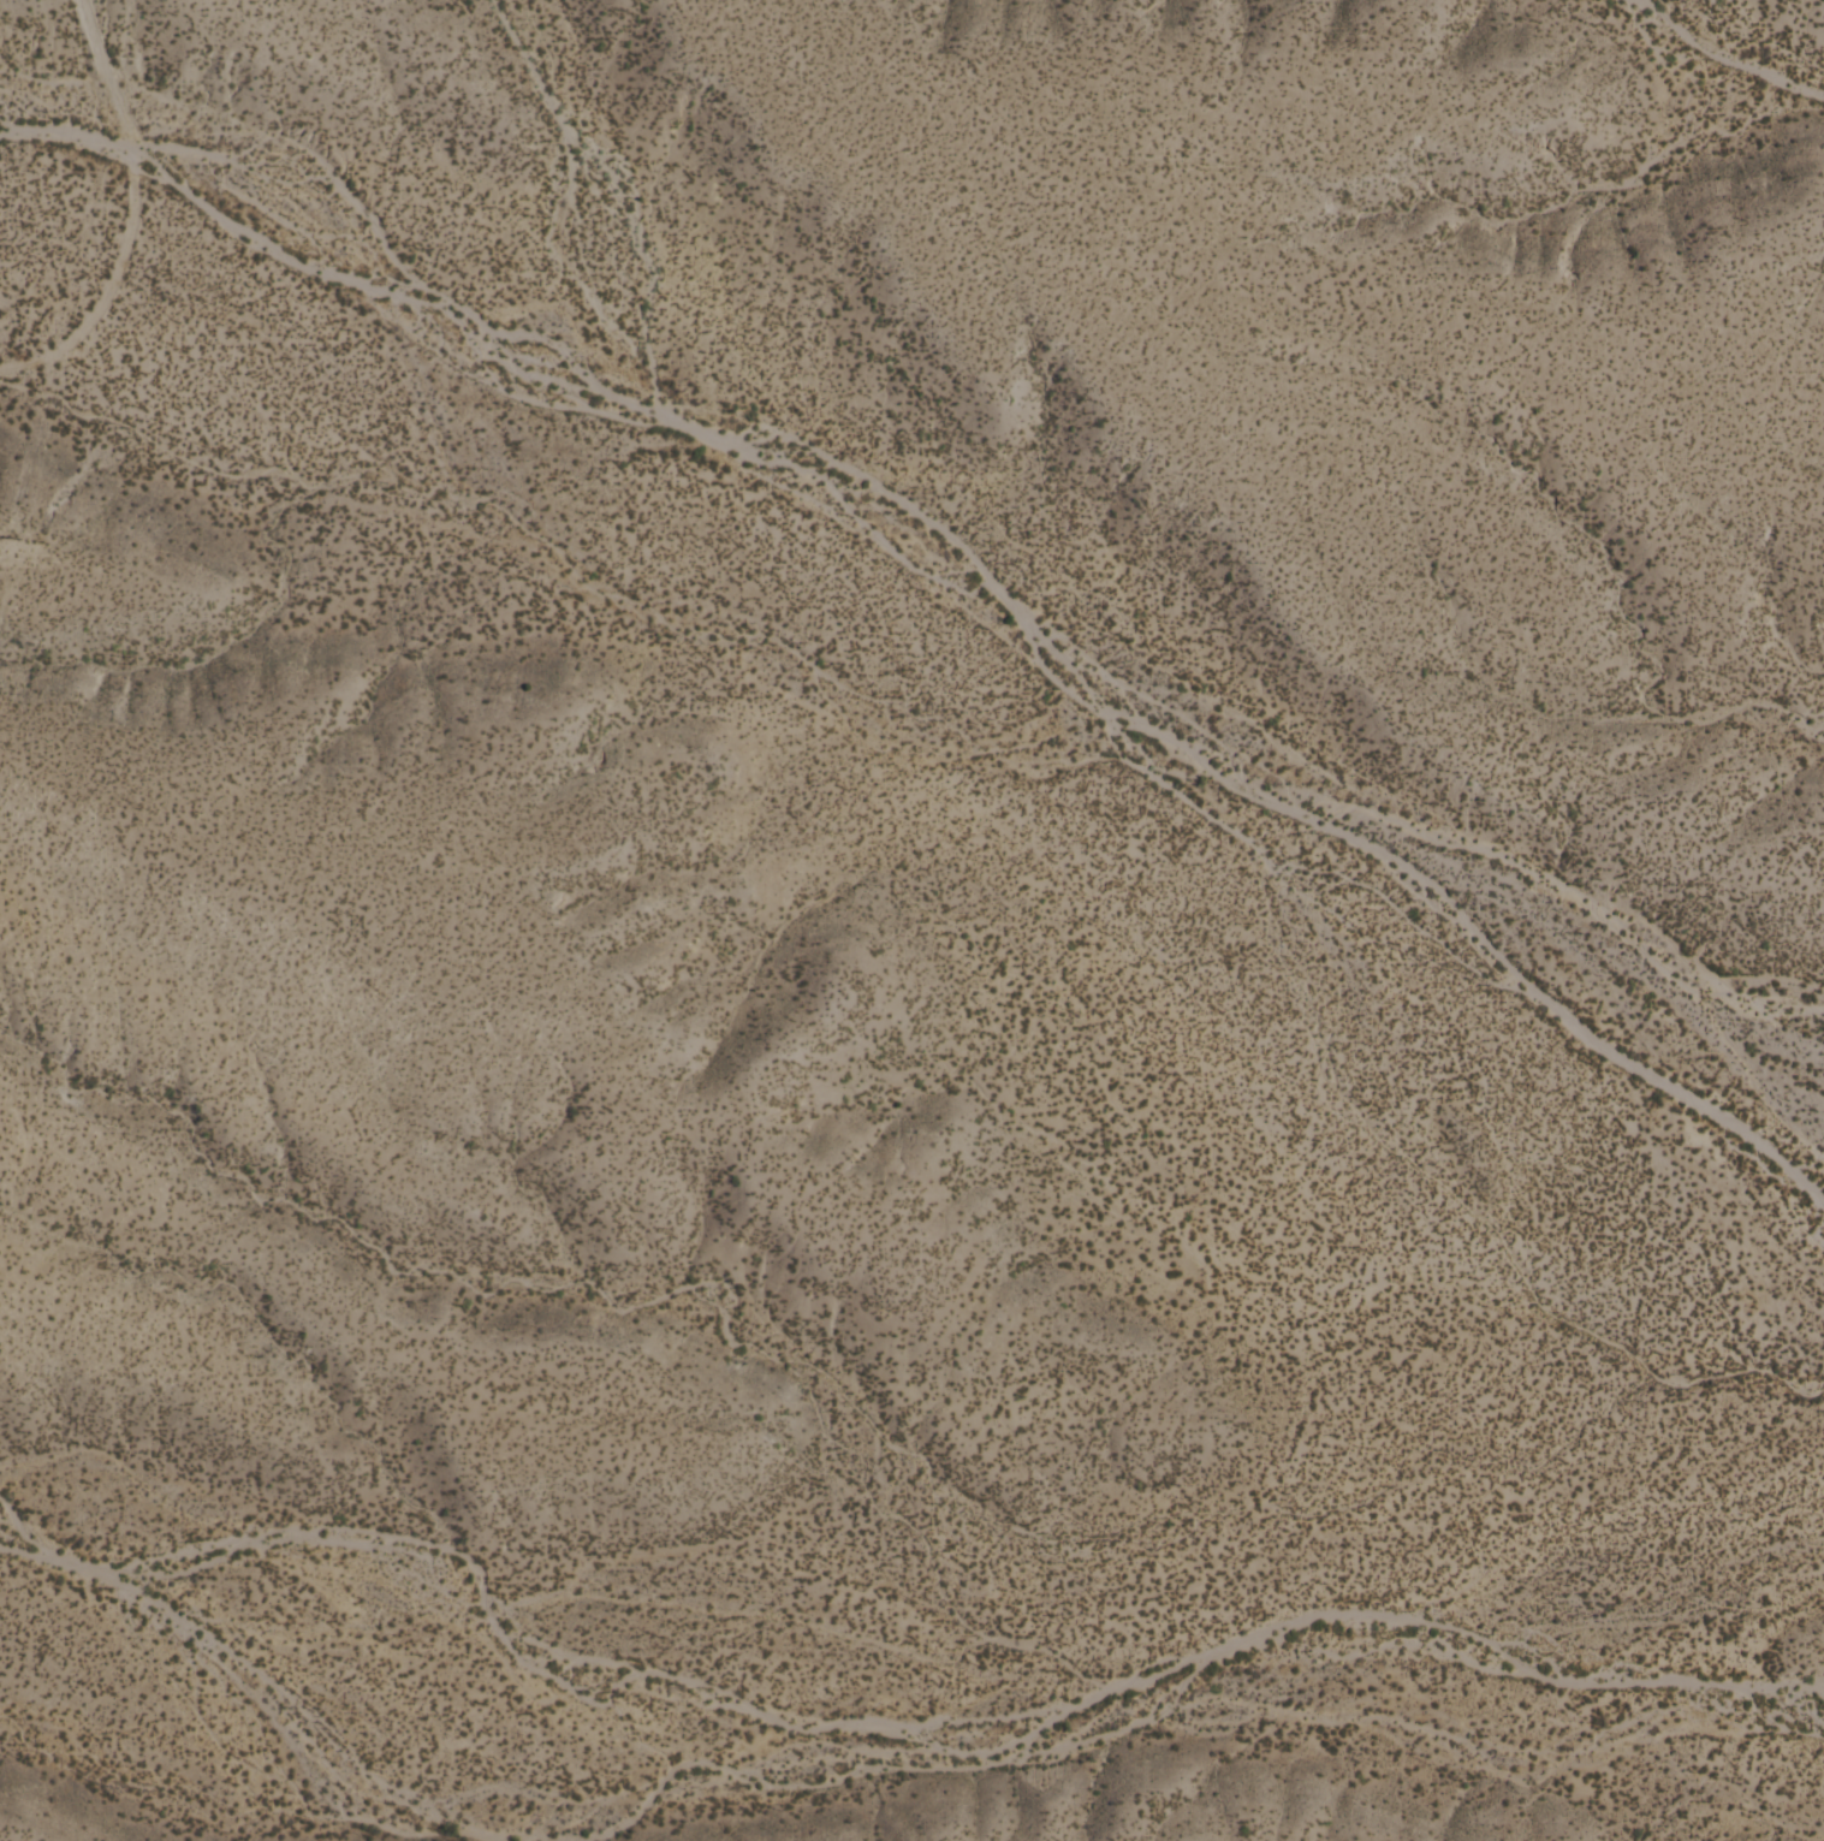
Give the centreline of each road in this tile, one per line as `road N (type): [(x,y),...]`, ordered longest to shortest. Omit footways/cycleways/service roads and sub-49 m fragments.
road 1 (track): [(0,366),(77,332),(101,299),(124,240),(118,123),(77,0)]

